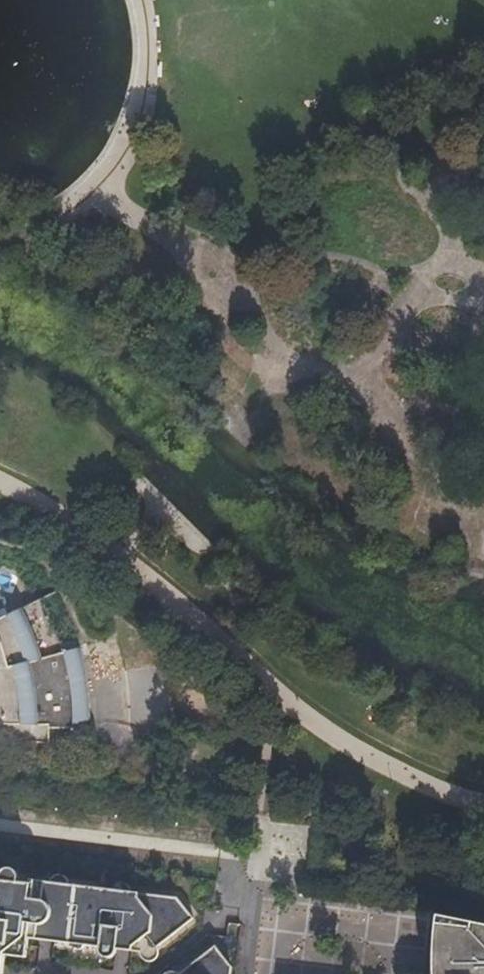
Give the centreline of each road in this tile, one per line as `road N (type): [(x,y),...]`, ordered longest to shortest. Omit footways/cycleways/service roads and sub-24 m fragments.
road 1 (unclassified): [(387,973),(385,954),(360,921),(318,915),(281,921),(266,973)]

